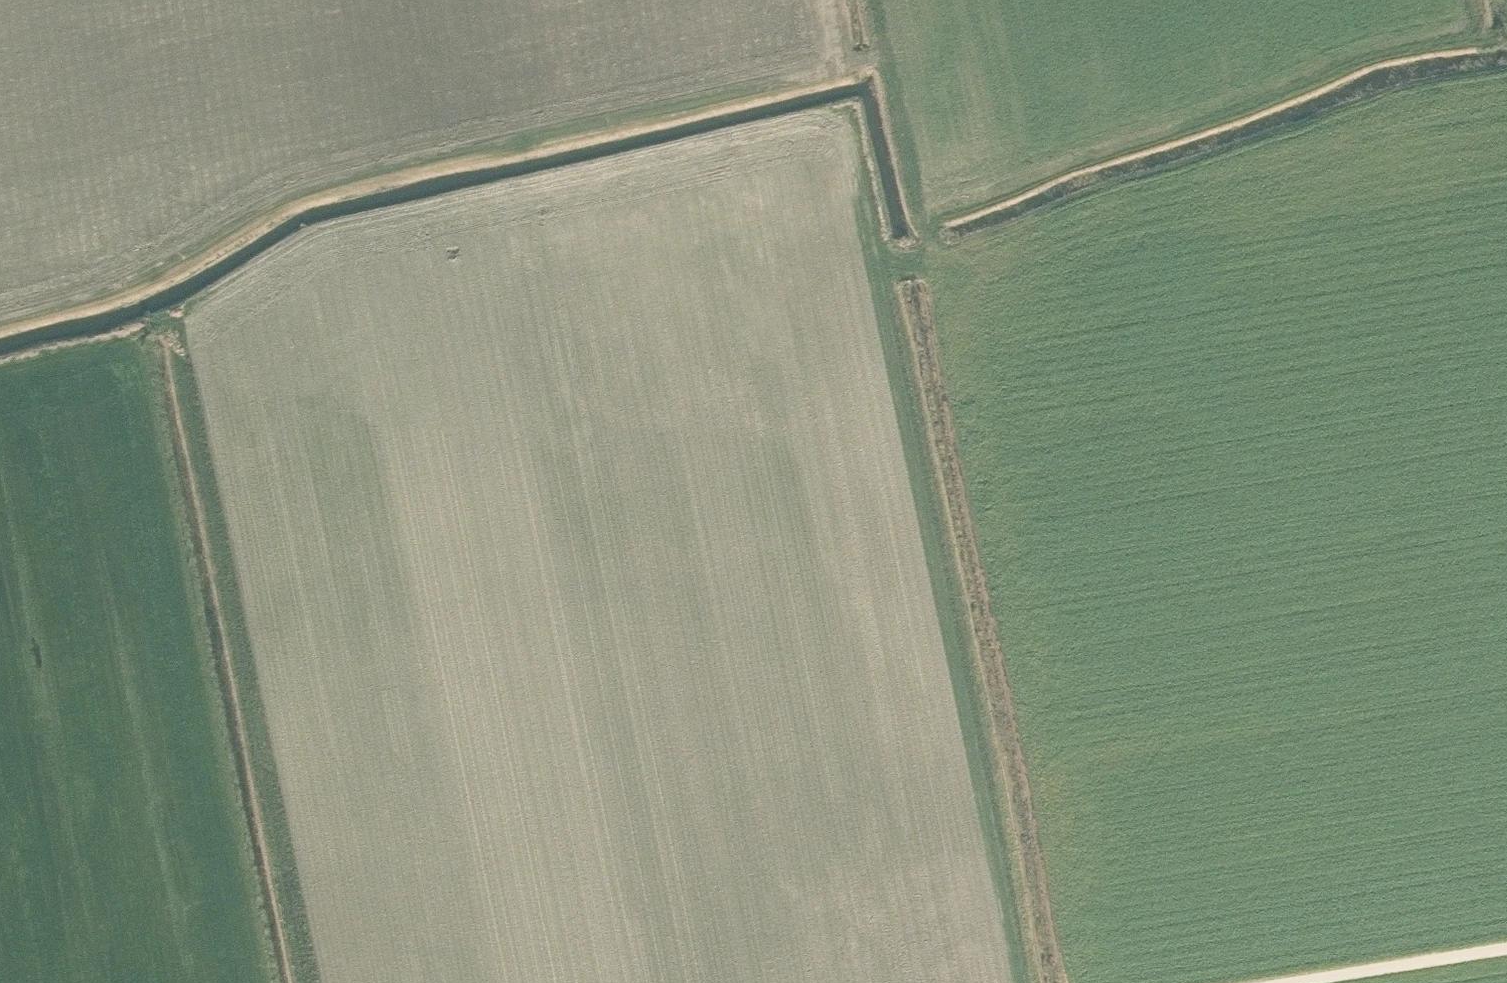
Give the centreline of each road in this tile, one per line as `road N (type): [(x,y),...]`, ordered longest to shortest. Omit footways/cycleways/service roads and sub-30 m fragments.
road 1 (track): [(1299,982),(1506,950)]

